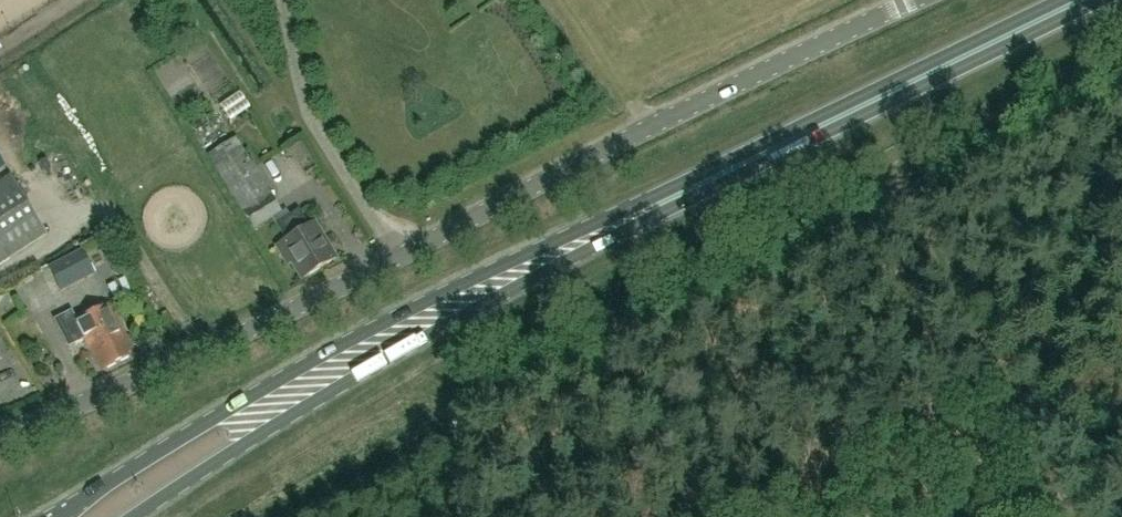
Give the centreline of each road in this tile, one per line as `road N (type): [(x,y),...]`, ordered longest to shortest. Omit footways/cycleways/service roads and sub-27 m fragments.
road 1 (unclassified): [(0,440),(217,346),(918,0)]
road 2 (trunk): [(664,204),(498,269),(376,331),(62,516)]
road 3 (trunk): [(135,516),(299,408),(664,204)]
road 4 (trunk): [(664,204),(1085,0)]
road 5 (track): [(1062,516),(879,138)]

